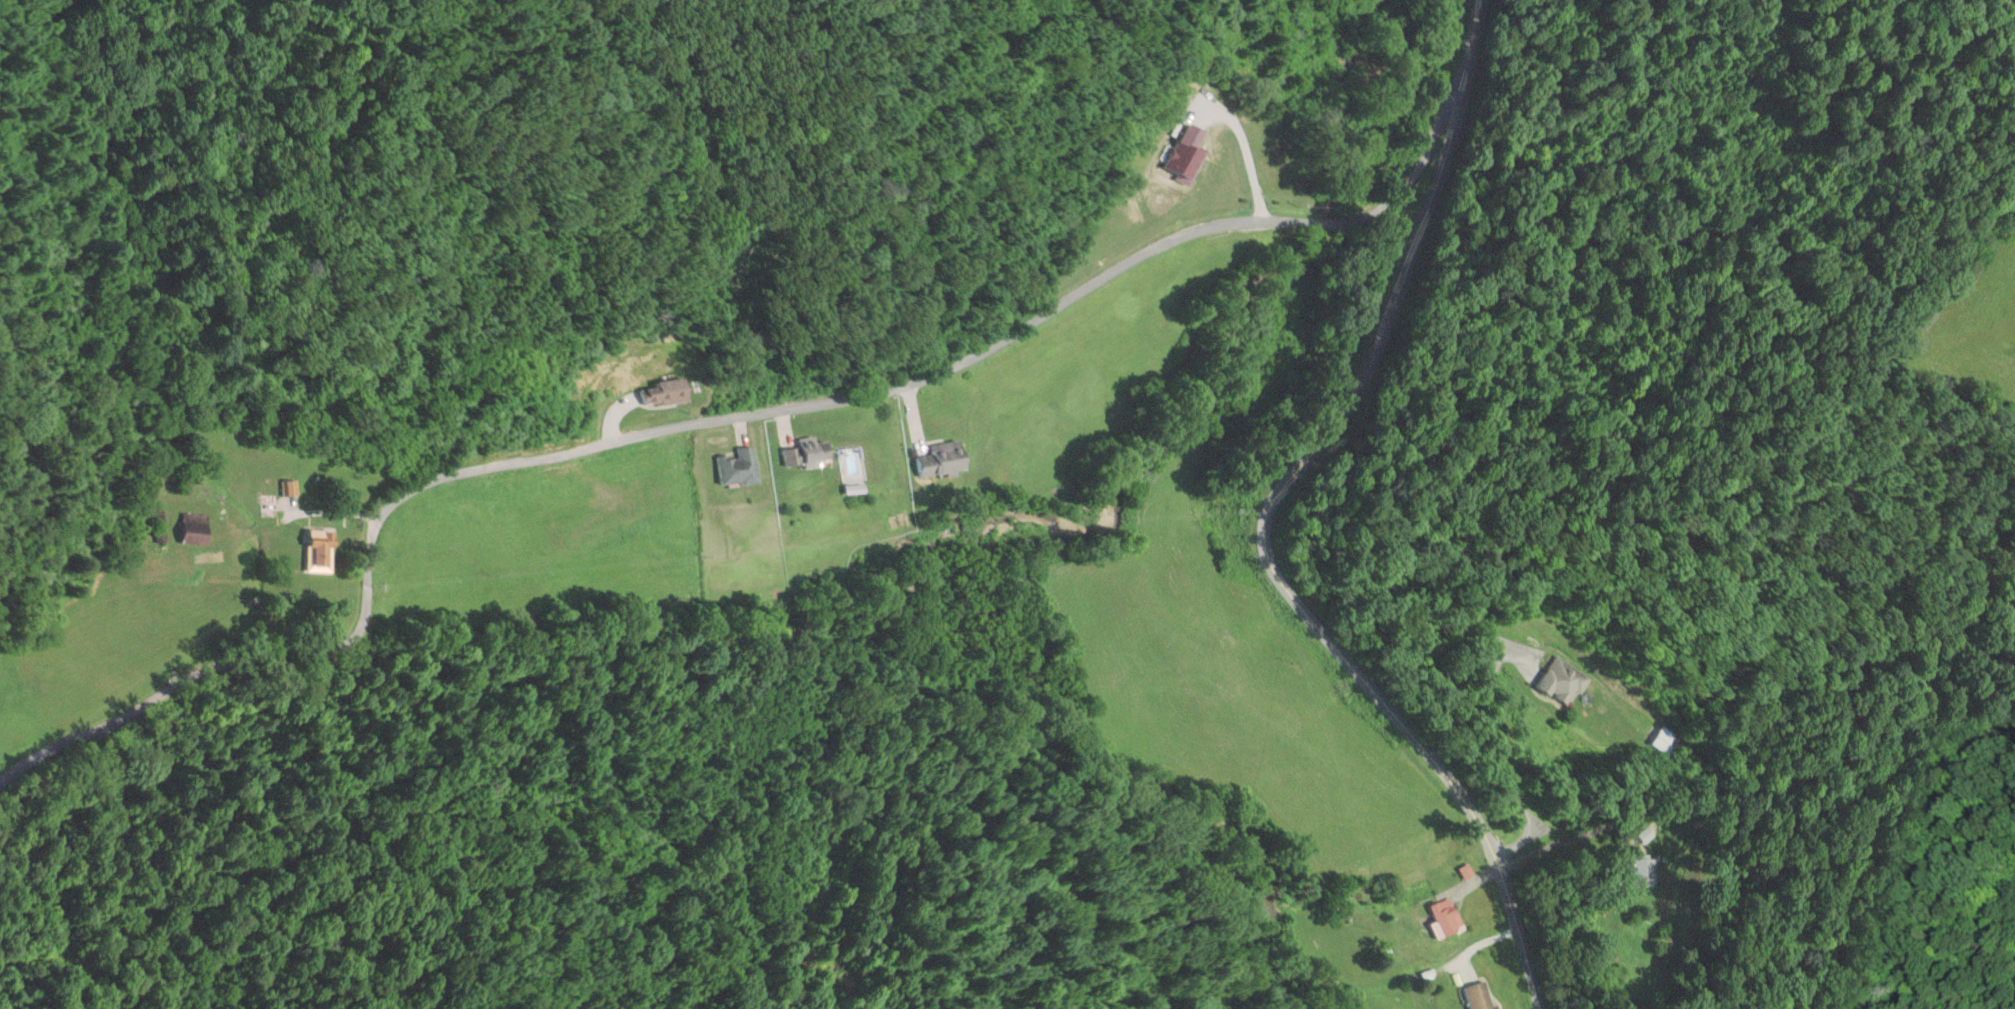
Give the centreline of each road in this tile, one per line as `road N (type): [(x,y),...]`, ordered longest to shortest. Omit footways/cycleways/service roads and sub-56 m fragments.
road 1 (residential): [(0,785),(206,671),(343,648),(365,620),(376,518),(410,489),(909,386),(953,370),(1190,228),(1344,221),(1375,211),(1402,194),(1439,113),(1461,88)]
road 2 (tertiary): [(1539,1008),(1484,836),(1440,770),(1287,585),(1269,532),(1277,504),(1373,356),(1461,88),(1478,0)]

